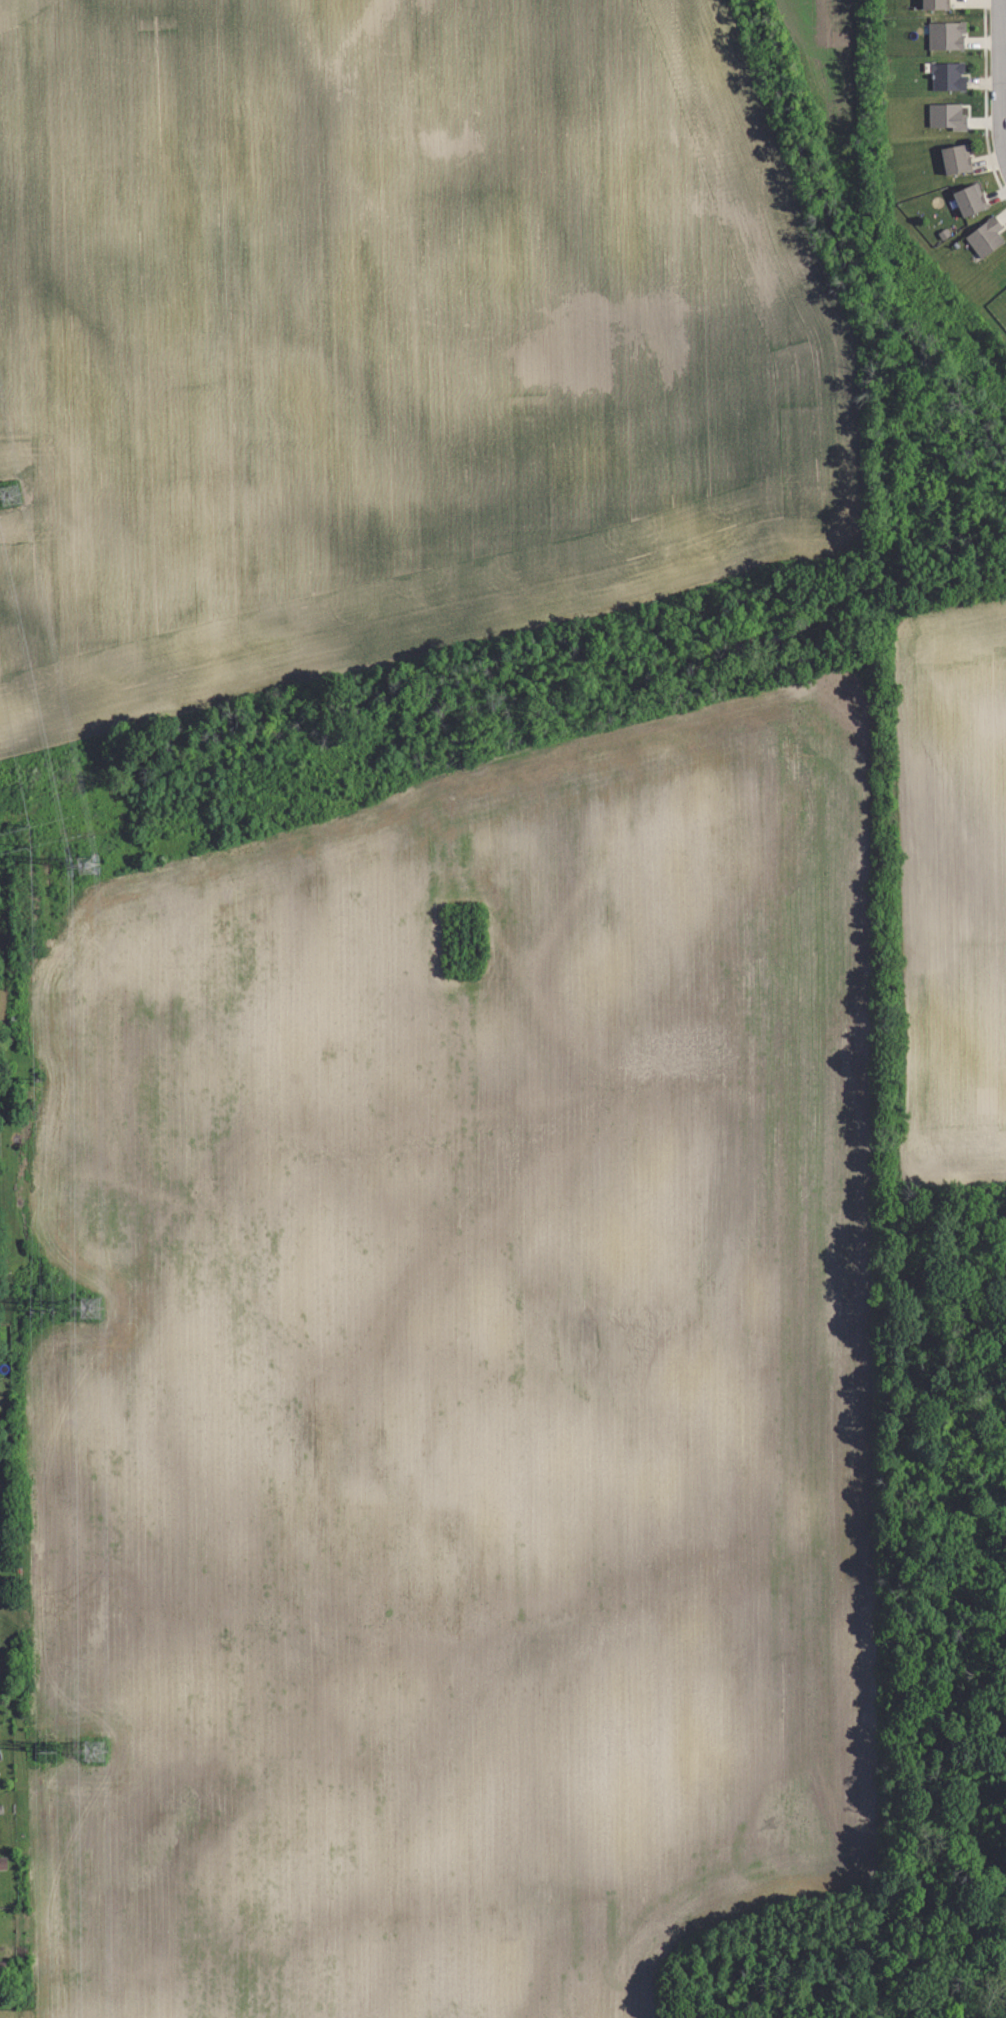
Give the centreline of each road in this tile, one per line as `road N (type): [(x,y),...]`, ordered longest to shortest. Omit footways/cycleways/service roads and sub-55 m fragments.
road 1 (residential): [(999,0),(1005,164)]

